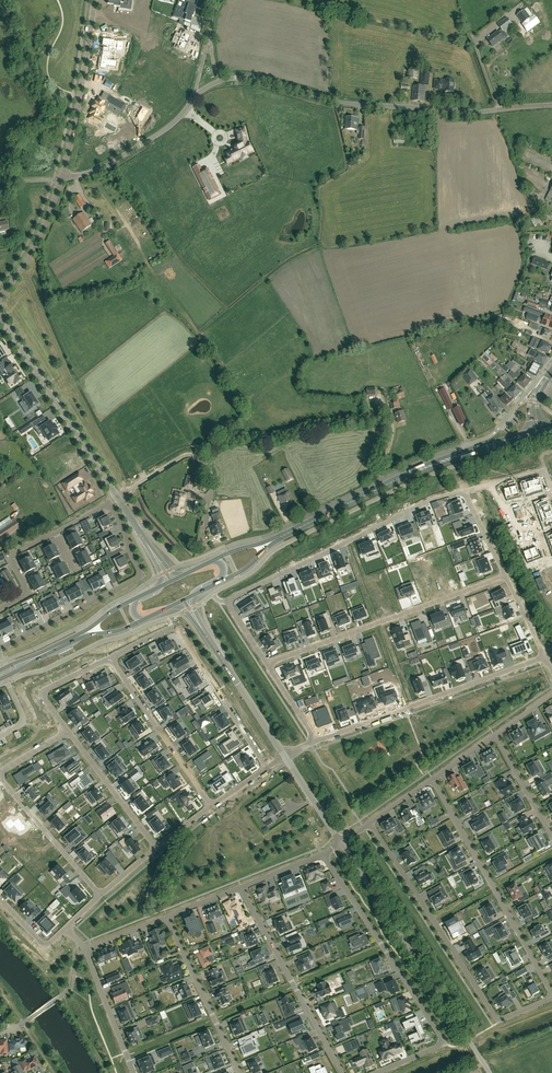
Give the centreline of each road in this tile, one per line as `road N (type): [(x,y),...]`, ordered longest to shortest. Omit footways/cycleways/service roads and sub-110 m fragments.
road 1 (residential): [(269,664),(226,601),(464,491)]
road 2 (residential): [(551,104),(427,111),(345,103),(252,78),(222,81)]
road 3 (residential): [(370,824),(498,1022),(551,998)]
road 4 (residential): [(377,1072),(435,1049),(442,1038),(325,855)]
road 5 (primary): [(297,528),(428,467),(539,432)]
road 6 (residential): [(269,664),(506,576)]
road 7 (residential): [(315,741),(545,656)]
road 8 (residential): [(433,779),(551,993)]
road 9 (residential): [(473,1046),(342,844)]
road 10 (residential): [(108,504),(139,577),(0,648)]
road 11 (residential): [(266,767),(178,631),(110,658)]
road 12 (residential): [(117,497),(0,317)]
road 13 (residential): [(242,888),(342,1072)]
road 14 (unclassified): [(62,179),(95,0)]
road 15 (residential): [(212,805),(110,658)]
road 16 (residential): [(239,1072),(168,918)]
road 17 (residential): [(202,527),(212,481),(192,456),(117,497)]
road 18 (residential): [(62,179),(133,152),(176,123),(194,94)]
road 19 (residential): [(0,776),(101,896)]
road 20 (primary): [(137,598),(1,670)]
road 21 (primary): [(5,677),(74,640),(143,620)]
road 22 (residential): [(69,730),(156,845)]
road 23 (unclassified): [(0,295),(33,252),(62,179)]
road 24 (residential): [(88,949),(134,1072)]
road 25 (residential): [(110,658),(45,692),(69,730)]

